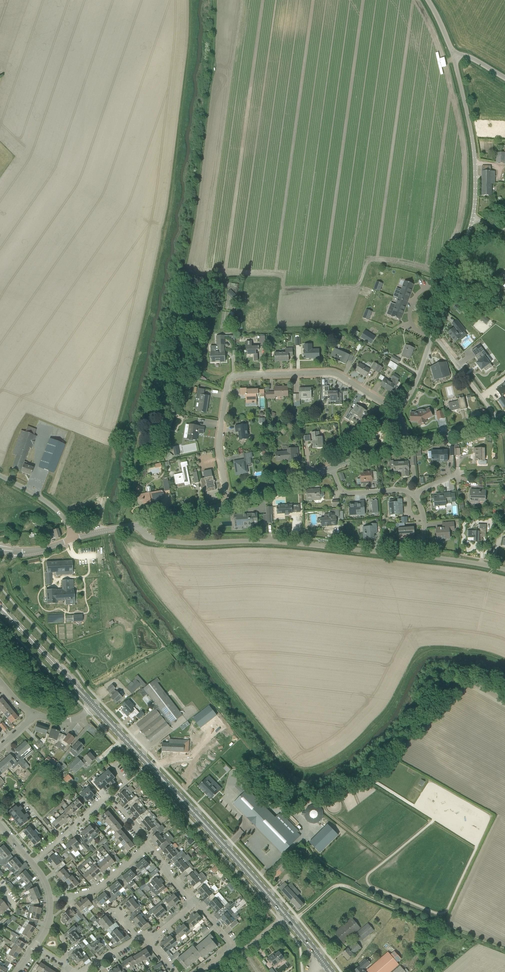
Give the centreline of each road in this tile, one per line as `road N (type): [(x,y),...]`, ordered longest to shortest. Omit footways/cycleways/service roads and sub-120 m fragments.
road 1 (track): [(120,528),(195,214),(216,0)]
road 2 (residential): [(229,504),(219,439),(235,375),(330,373),(397,411)]
road 3 (unclassified): [(424,557),(151,539),(141,525)]
road 4 (unclassified): [(432,336),(475,199),(453,57)]
road 5 (secondary): [(286,916),(93,706)]
road 6 (track): [(504,949),(339,886),(298,918)]
road 7 (residential): [(424,557),(415,496),(343,492),(332,468)]
road 8 (secondary): [(93,706),(6,615)]

